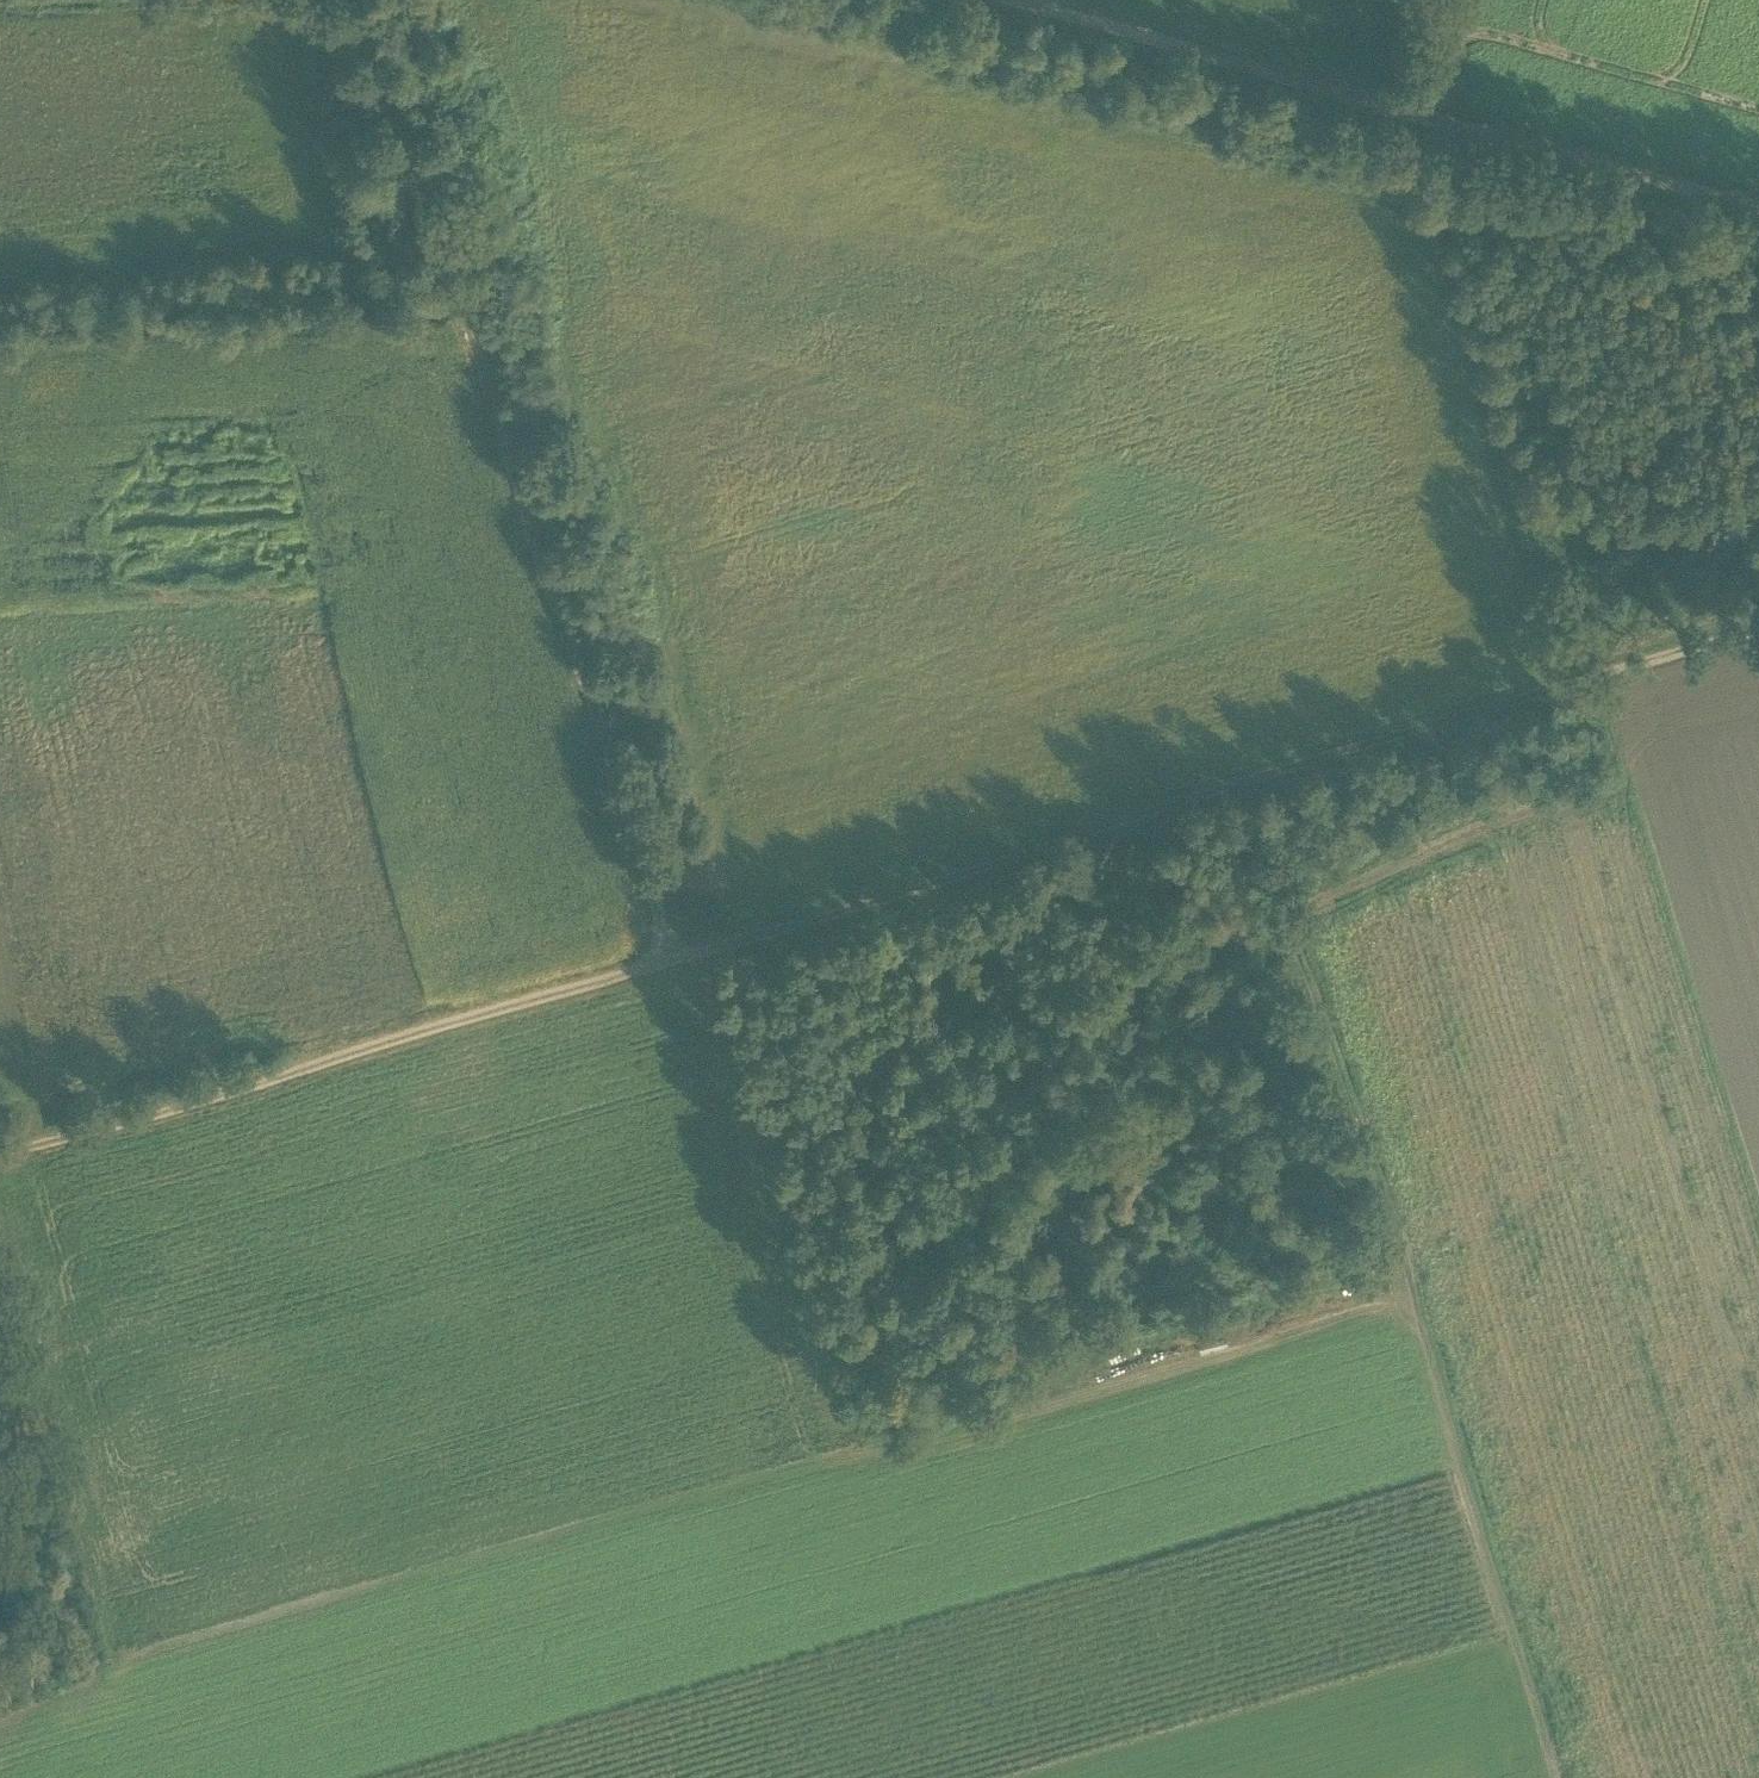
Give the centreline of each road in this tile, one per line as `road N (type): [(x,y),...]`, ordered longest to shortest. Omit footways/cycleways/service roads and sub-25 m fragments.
road 1 (track): [(1758,628),(1592,670),(908,893),(679,954)]
road 2 (track): [(679,954),(366,0)]
road 3 (track): [(1758,209),(1016,0)]
road 4 (track): [(679,954),(0,1152)]

